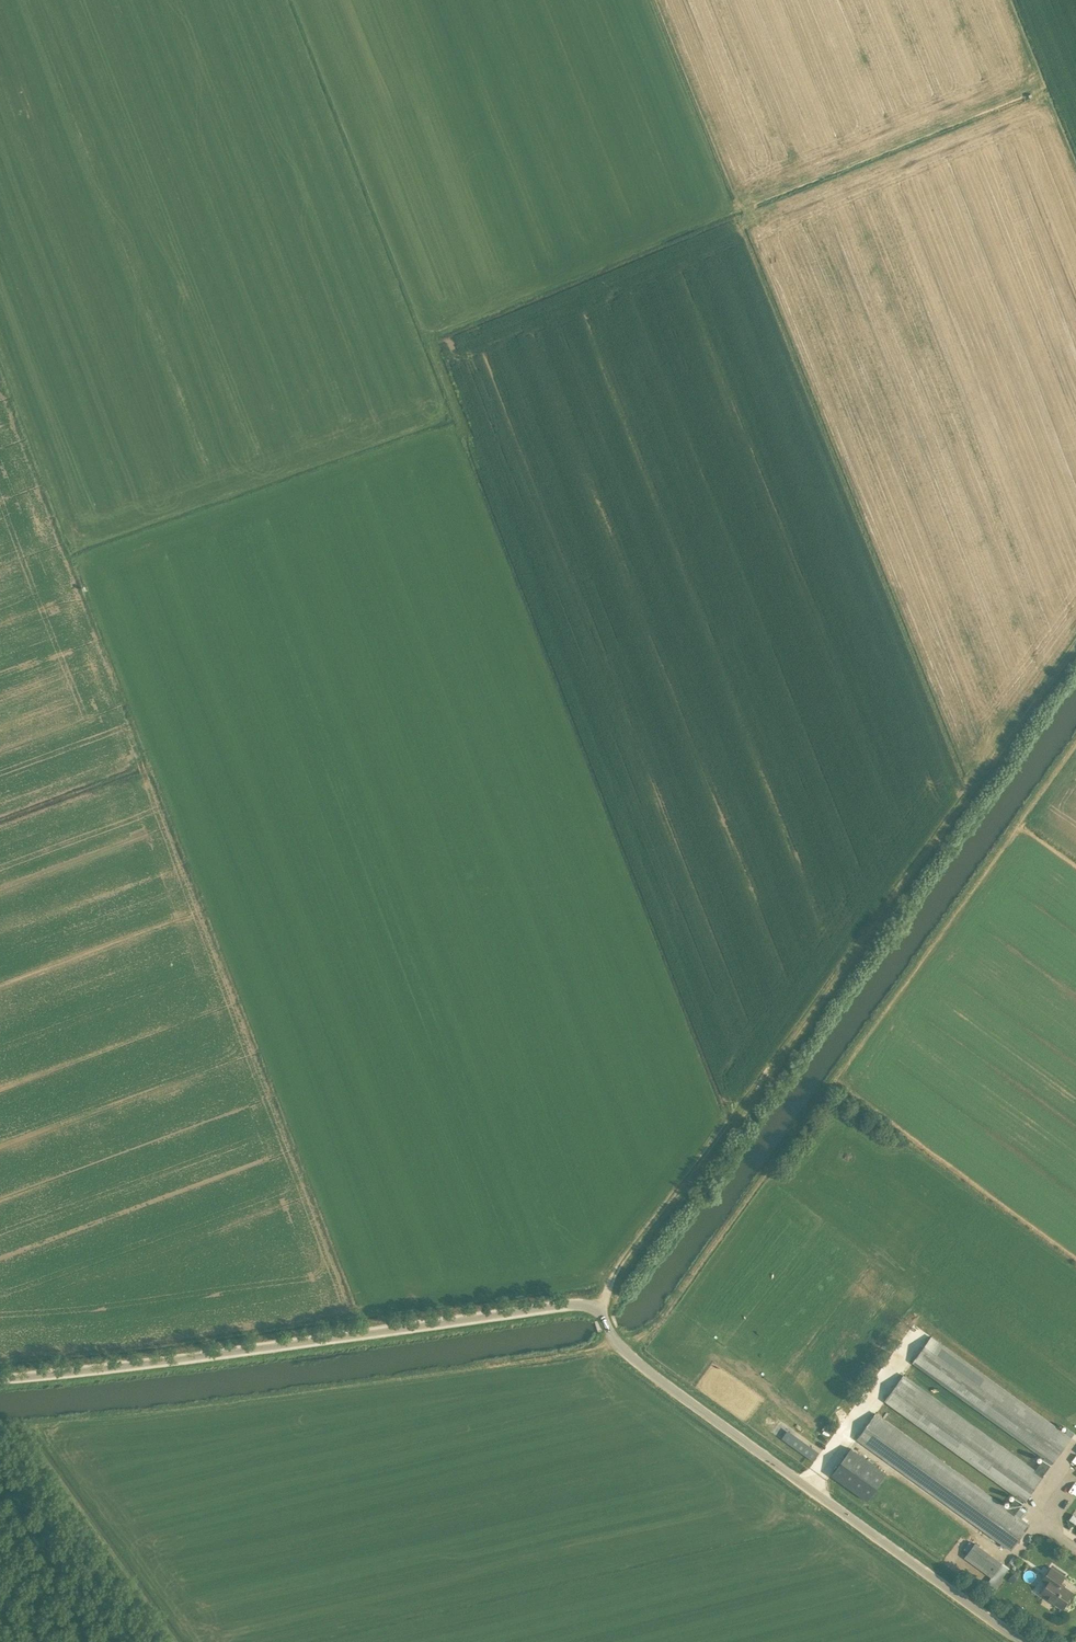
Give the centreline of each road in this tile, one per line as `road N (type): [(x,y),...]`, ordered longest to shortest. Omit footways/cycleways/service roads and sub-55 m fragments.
road 1 (track): [(598,1308),(616,1267),(748,1100),(1075,645)]
road 2 (track): [(617,1344),(650,1333),(1019,820)]
road 3 (unclassified): [(1022,1641),(626,1353),(604,1318)]
road 4 (unclassified): [(451,1322),(0,1377)]
road 5 (unclassified): [(451,1322),(573,1304),(598,1308),(604,1318)]

